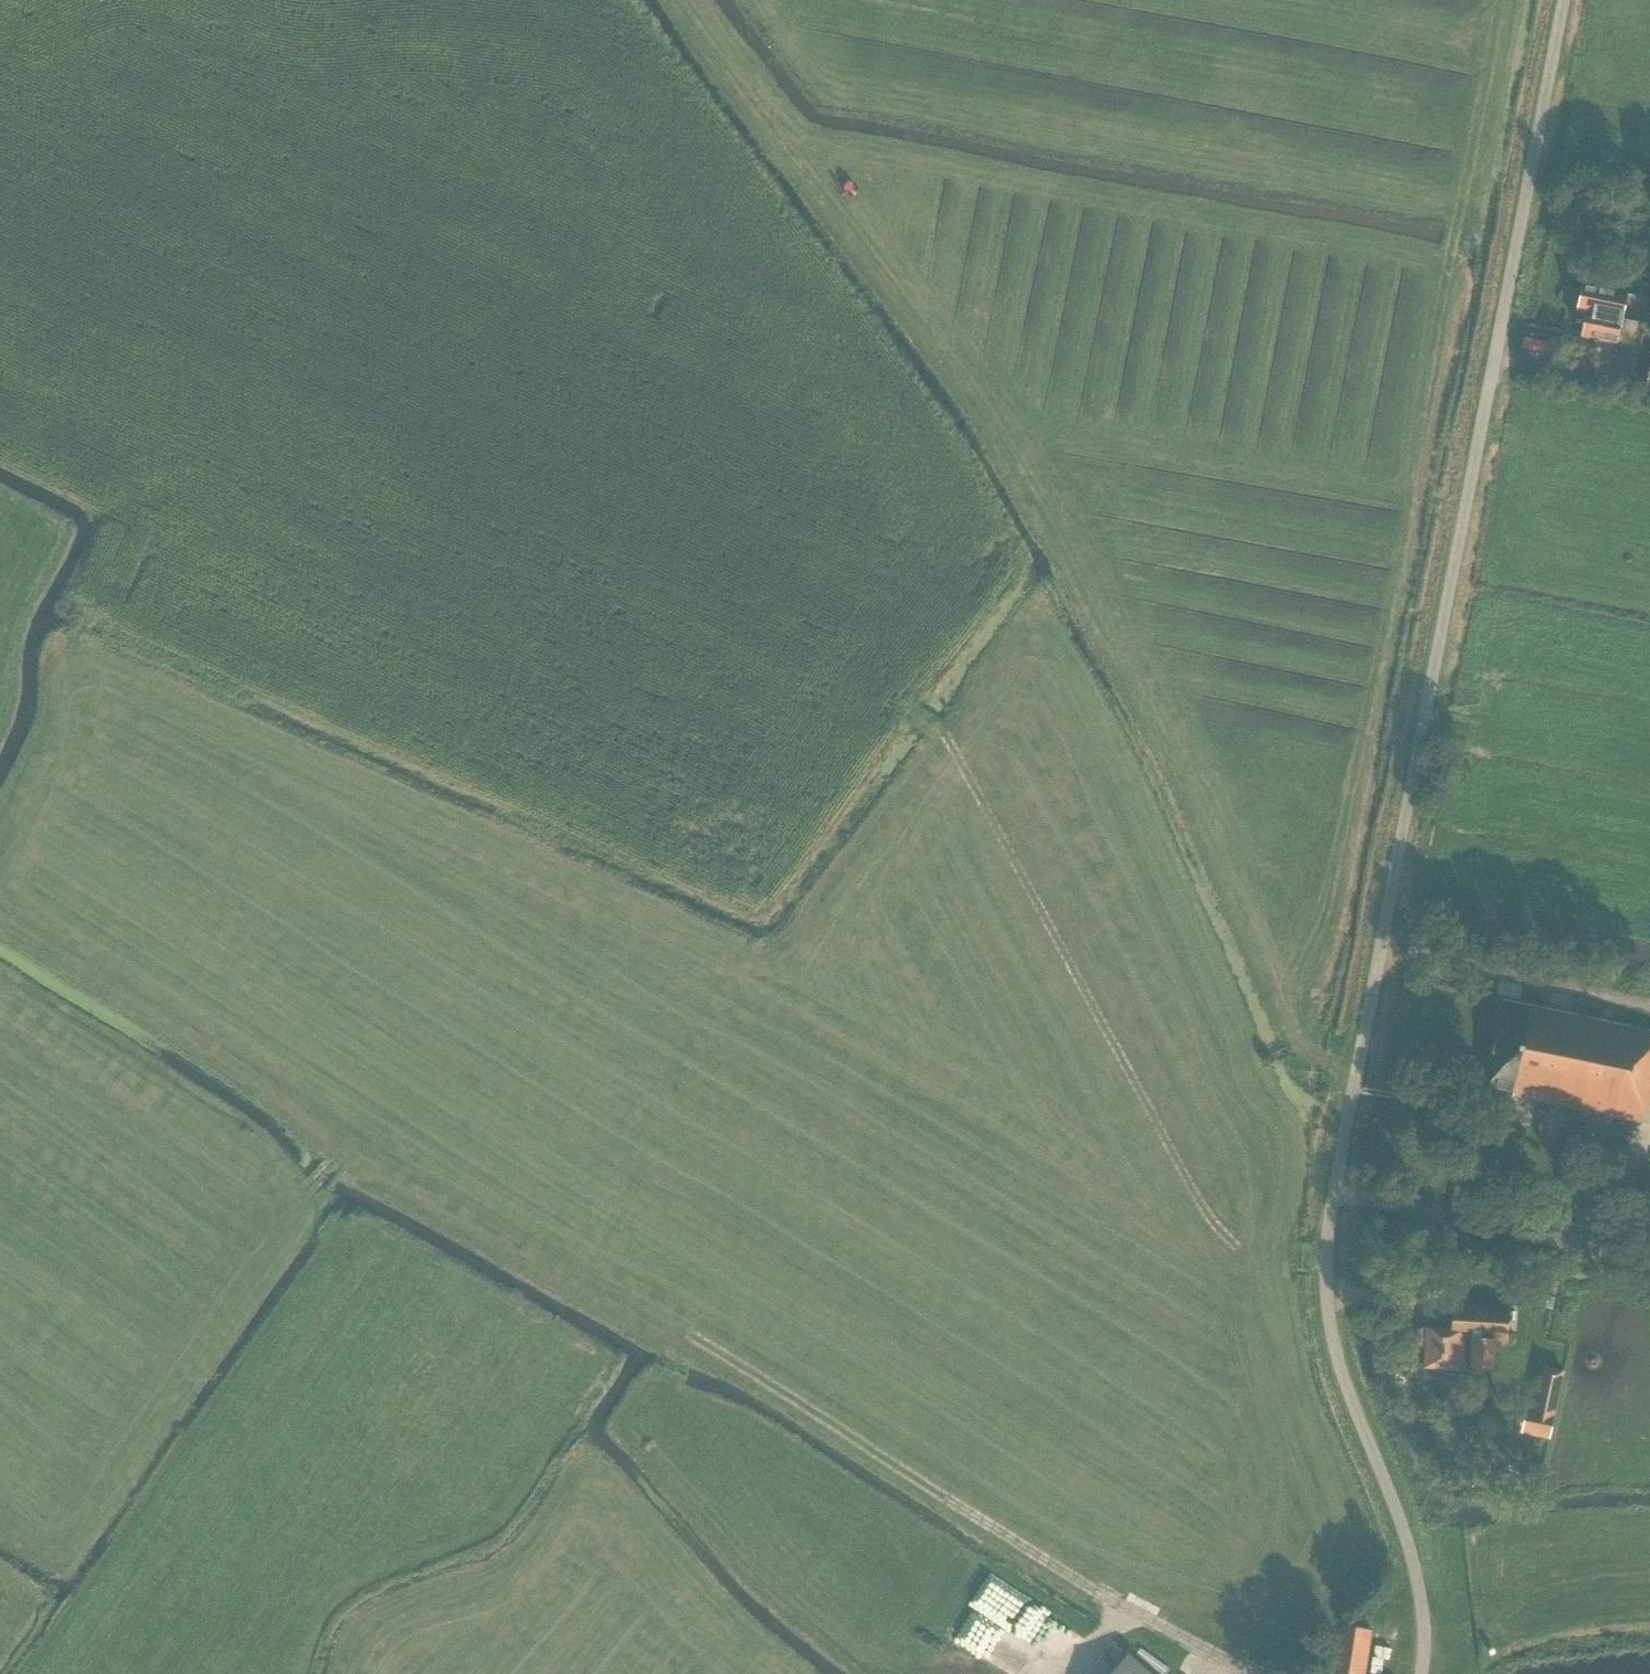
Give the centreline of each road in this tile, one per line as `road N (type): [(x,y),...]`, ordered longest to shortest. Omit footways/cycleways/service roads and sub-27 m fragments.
road 1 (unclassified): [(1420,1673),(1421,1601),(1400,1523),(1339,1367),(1327,1242),(1564,0)]

